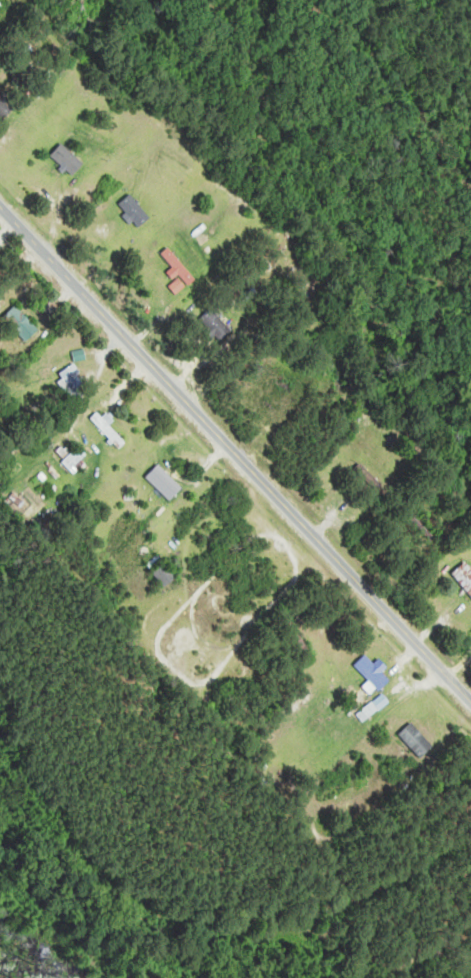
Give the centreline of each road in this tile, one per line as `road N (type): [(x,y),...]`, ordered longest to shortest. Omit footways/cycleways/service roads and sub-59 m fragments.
road 1 (residential): [(470,701),(0,206)]

